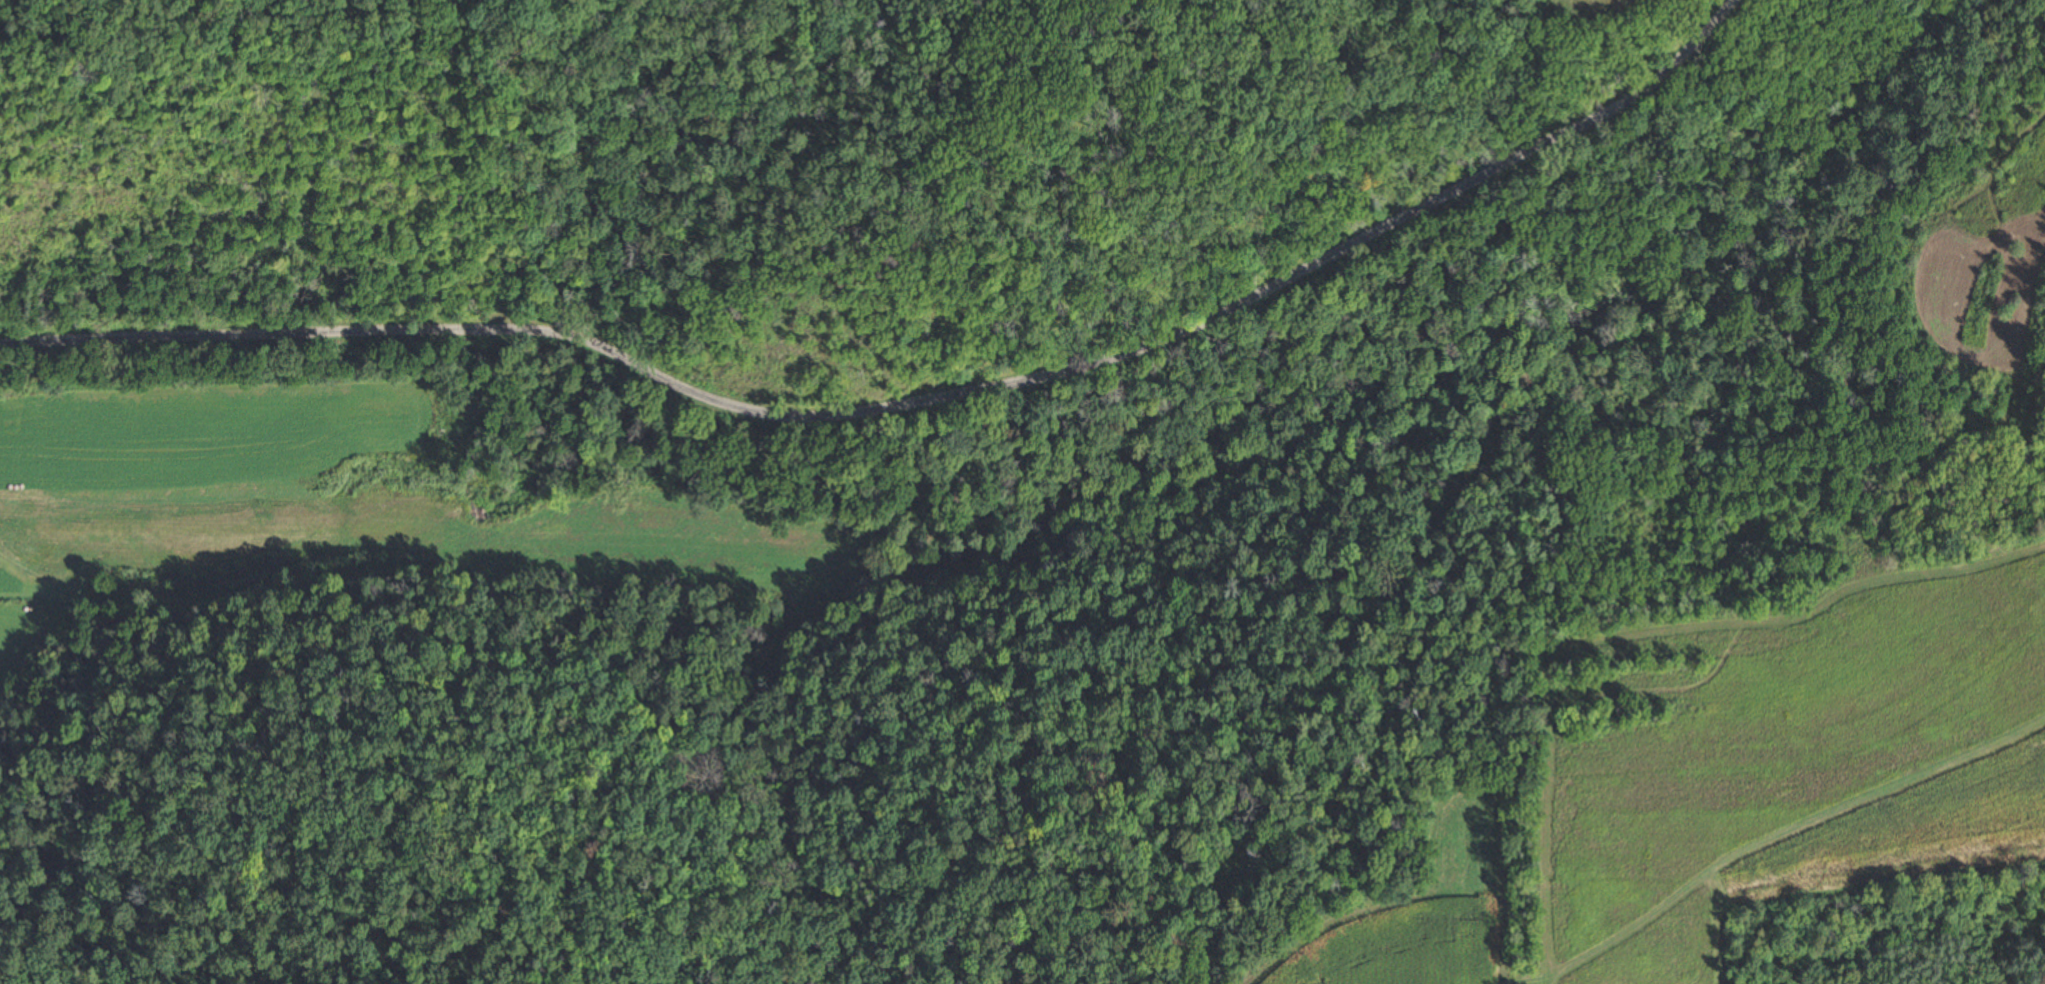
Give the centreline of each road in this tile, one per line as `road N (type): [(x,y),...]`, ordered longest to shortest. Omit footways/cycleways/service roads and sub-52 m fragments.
road 1 (residential): [(0,342),(517,328),(570,333),(723,406),(779,416),(962,394),(1102,360),(1245,300),(1622,104),(1683,54),(1730,0)]

